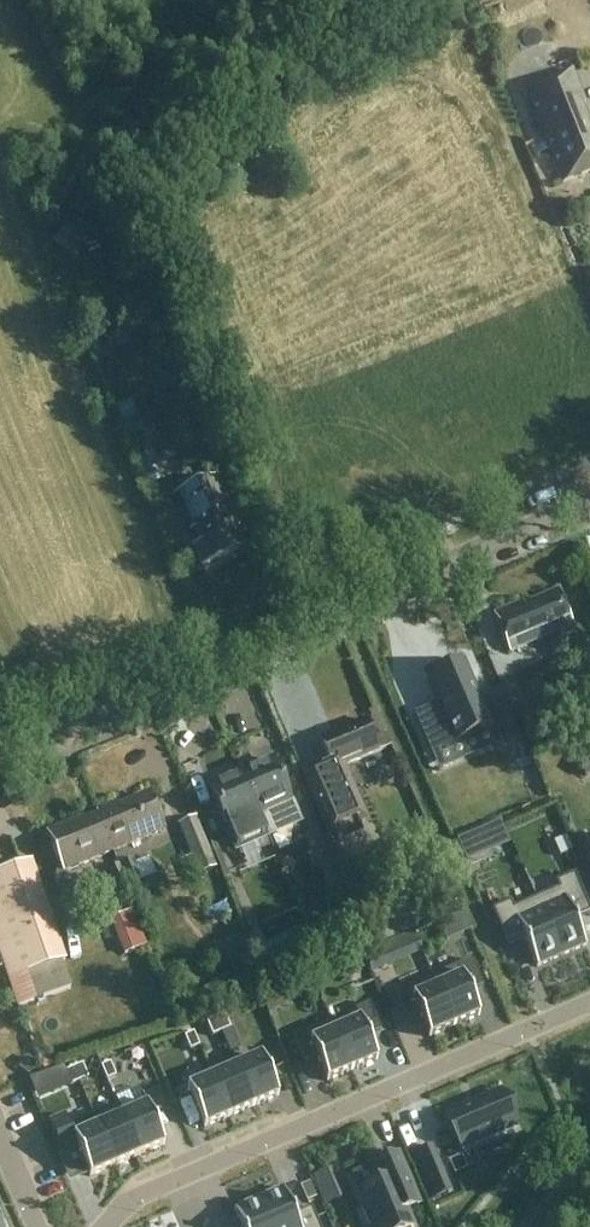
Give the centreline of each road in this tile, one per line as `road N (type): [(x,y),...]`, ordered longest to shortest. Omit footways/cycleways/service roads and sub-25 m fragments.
road 1 (tertiary): [(0,757),(589,503)]
road 2 (residential): [(589,998),(134,1199),(110,1226)]
road 3 (track): [(527,1024),(331,615)]

